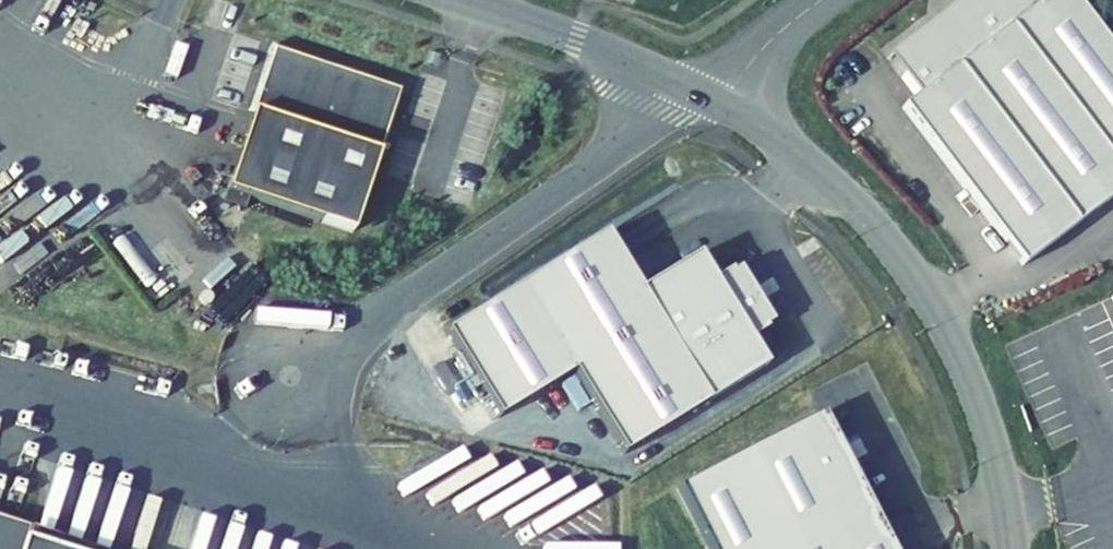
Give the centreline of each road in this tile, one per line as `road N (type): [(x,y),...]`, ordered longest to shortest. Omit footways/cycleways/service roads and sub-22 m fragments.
road 1 (residential): [(721,104),(827,178),(918,283),(981,407),(1012,548)]
road 2 (residential): [(454,0),(638,65),(721,104)]
road 3 (residential): [(721,104),(763,50),(822,0)]

